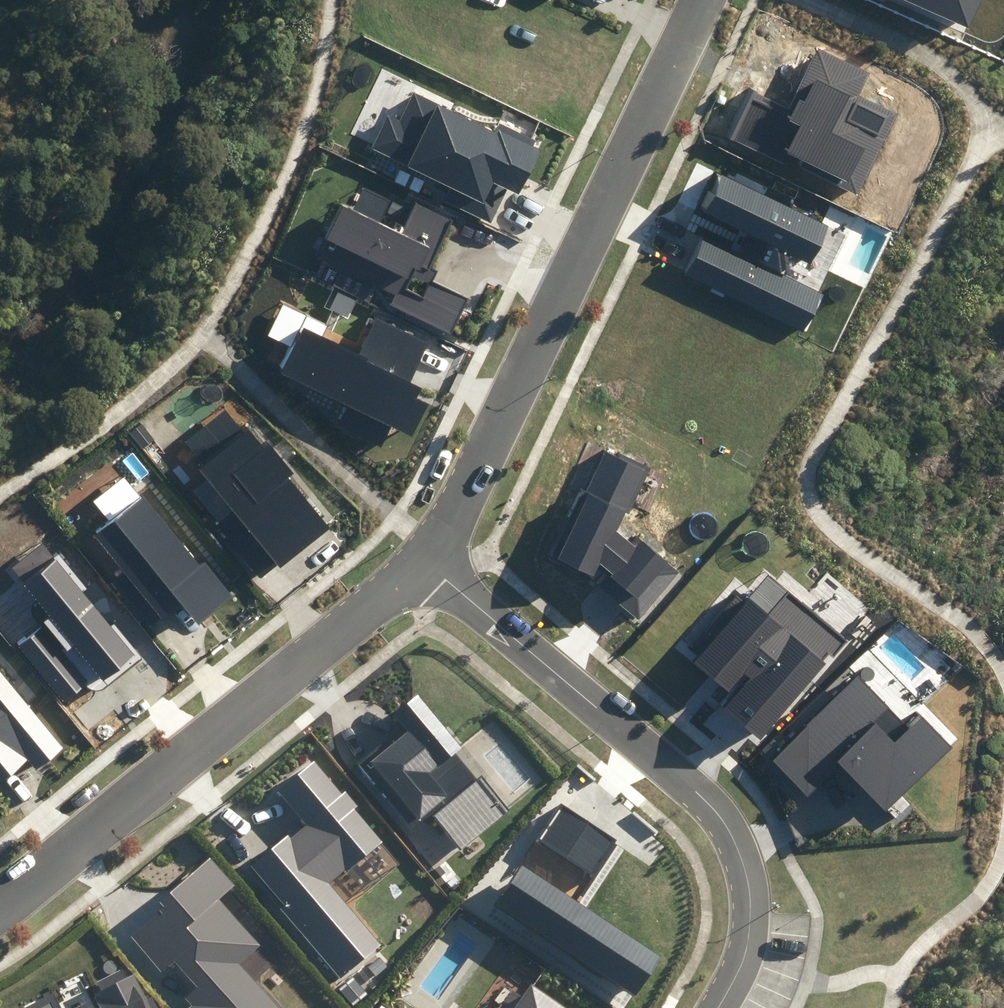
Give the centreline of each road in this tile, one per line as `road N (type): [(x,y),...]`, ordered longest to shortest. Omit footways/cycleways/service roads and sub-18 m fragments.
road 1 (residential): [(427,554),(707,0)]
road 2 (residential): [(717,1007),(743,960),(749,903),(721,820),(427,554)]
road 3 (residential): [(0,905),(427,554)]

